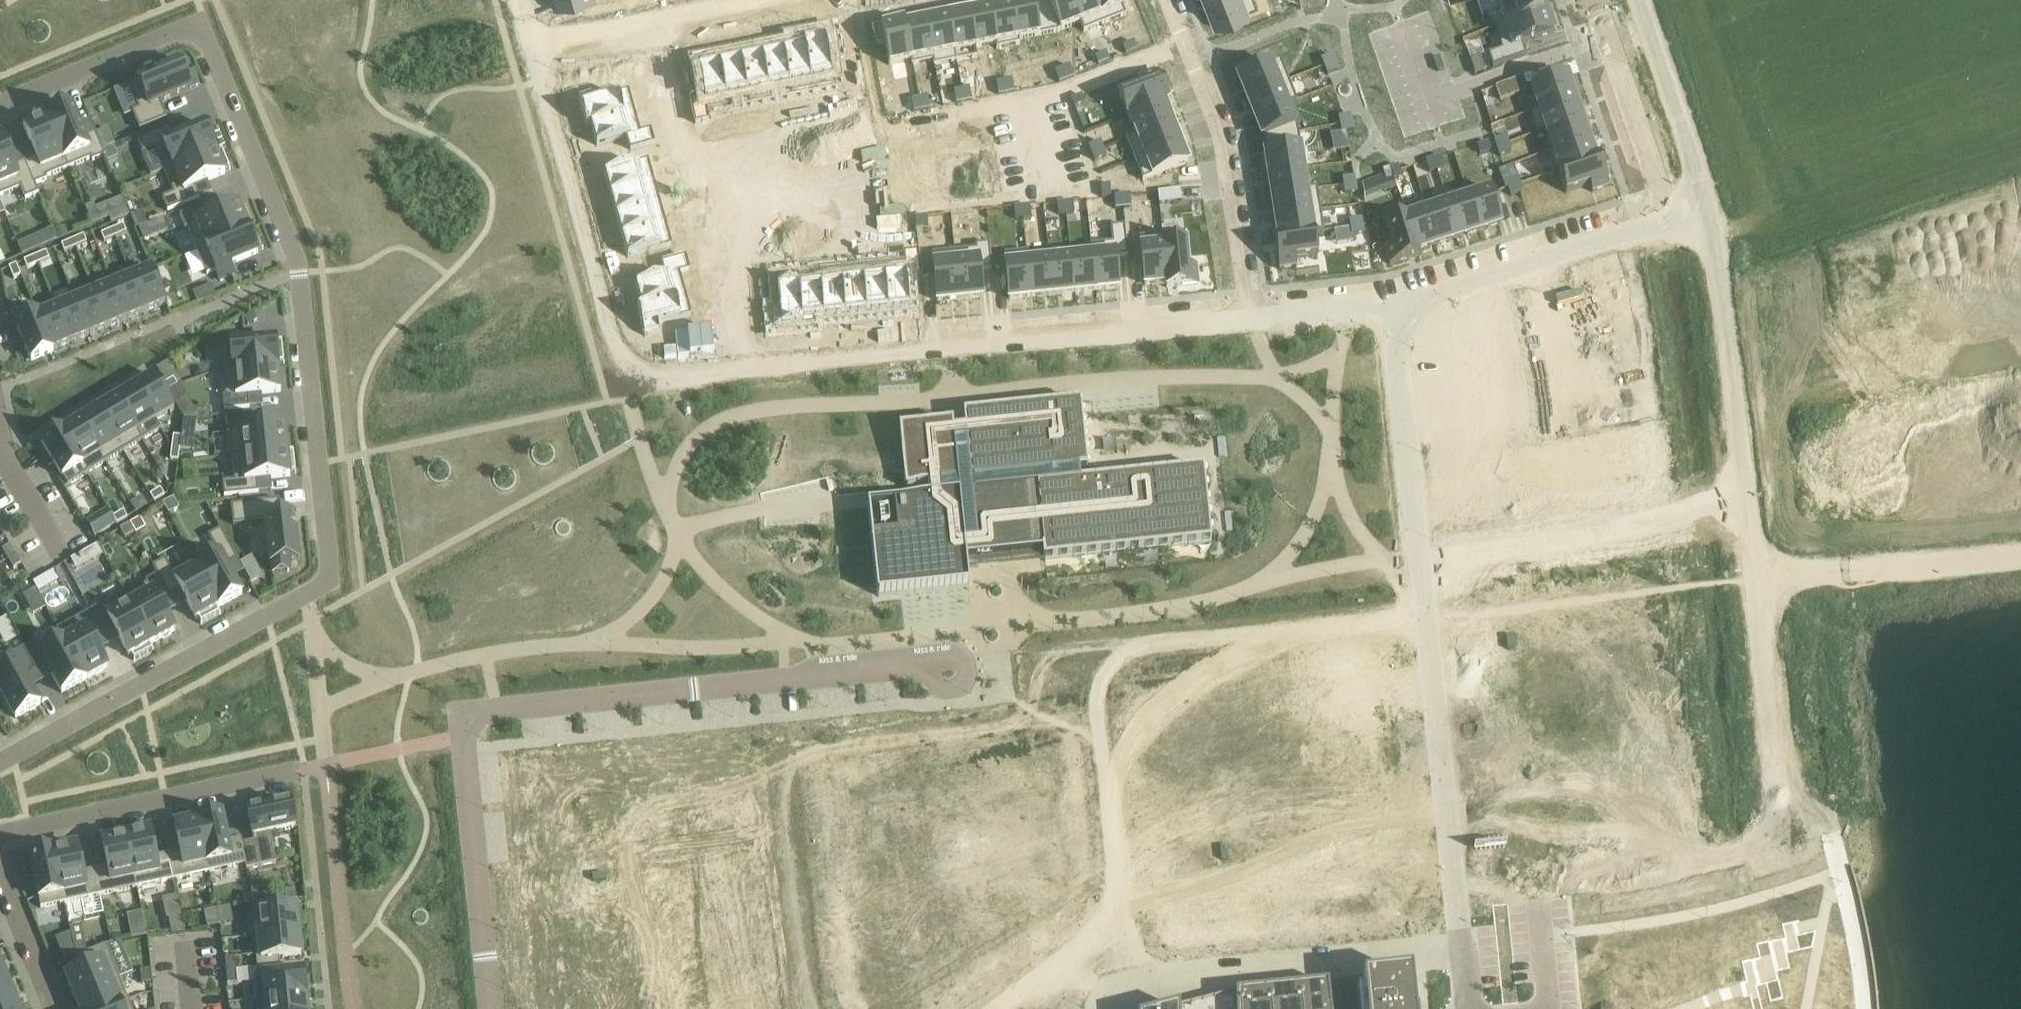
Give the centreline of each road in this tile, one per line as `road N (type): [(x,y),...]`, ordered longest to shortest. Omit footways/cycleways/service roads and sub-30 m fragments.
road 1 (residential): [(0,102),(176,31),(204,40),(300,273),(327,564),(318,582),(267,613),(0,762)]
road 2 (residential): [(948,673),(925,664),(471,715),(462,735),(491,1008)]
road 3 (residential): [(1394,307),(1464,959)]
road 4 (unclassified): [(1782,853),(1728,324),(1703,210)]
road 5 (residential): [(1255,319),(749,365)]
road 6 (residential): [(749,365),(625,379),(535,42)]
road 7 (unknown): [(1043,651),(1426,613)]
road 8 (residential): [(1545,1008),(1535,880),(1782,853)]
road 9 (track): [(1759,581),(1426,613)]
road 10 (residential): [(1166,0),(1221,136),(1255,319)]
road 11 (residential): [(1139,1008),(1235,983),(1464,959)]
road 12 (residential): [(0,835),(304,768)]
road 13 (residential): [(1669,220),(1394,307)]
road 14 (track): [(1759,581),(2020,552)]
road 15 (residential): [(535,42),(786,0)]
road 16 (residential): [(1593,0),(1669,220)]
road 17 (unclassified): [(1703,210),(1685,128),(1647,30)]
road 18 (residential): [(1222,762),(1229,834),(1339,821)]
road 19 (residential): [(798,832),(816,1008)]
road 20 (residential): [(1122,910),(991,1008)]
road 21 (residential): [(663,847),(680,1008)]
road 22 (residential): [(55,1008),(0,874)]
road 23 (residential): [(1394,307),(1255,319)]
road 24 (residential): [(798,832),(663,847)]
road 25 (residential): [(932,819),(1000,812),(1006,878)]
road 26 (residential): [(798,832),(932,819)]
road 27 (residential): [(749,365),(736,237)]

